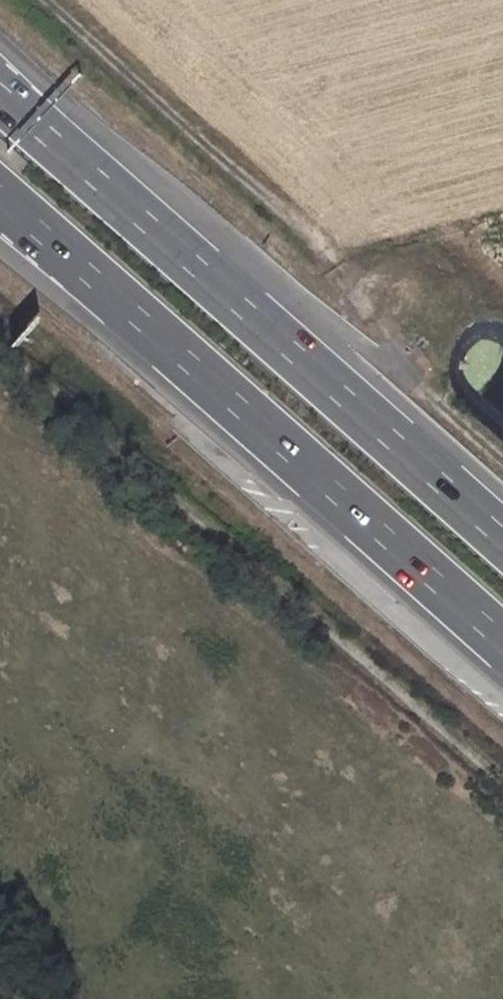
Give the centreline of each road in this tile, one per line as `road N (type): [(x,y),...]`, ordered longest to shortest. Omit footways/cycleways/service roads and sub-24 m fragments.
road 1 (motorway): [(502,544),(0,96)]
road 2 (motorway): [(0,198),(502,643)]
road 3 (track): [(0,345),(502,784)]
road 4 (track): [(55,0),(322,244),(403,369),(502,458)]

